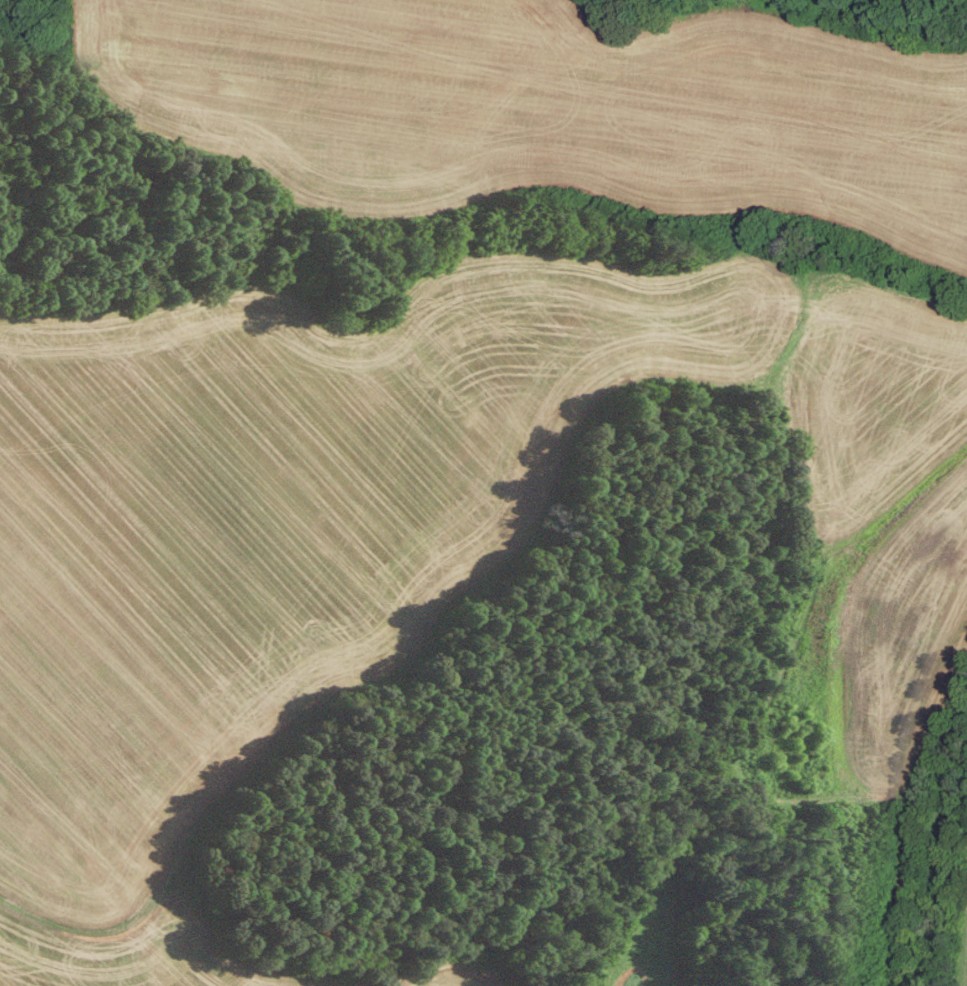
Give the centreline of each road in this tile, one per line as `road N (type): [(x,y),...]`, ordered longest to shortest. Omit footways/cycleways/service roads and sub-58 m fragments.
road 1 (track): [(966,681),(914,791),(896,985)]

